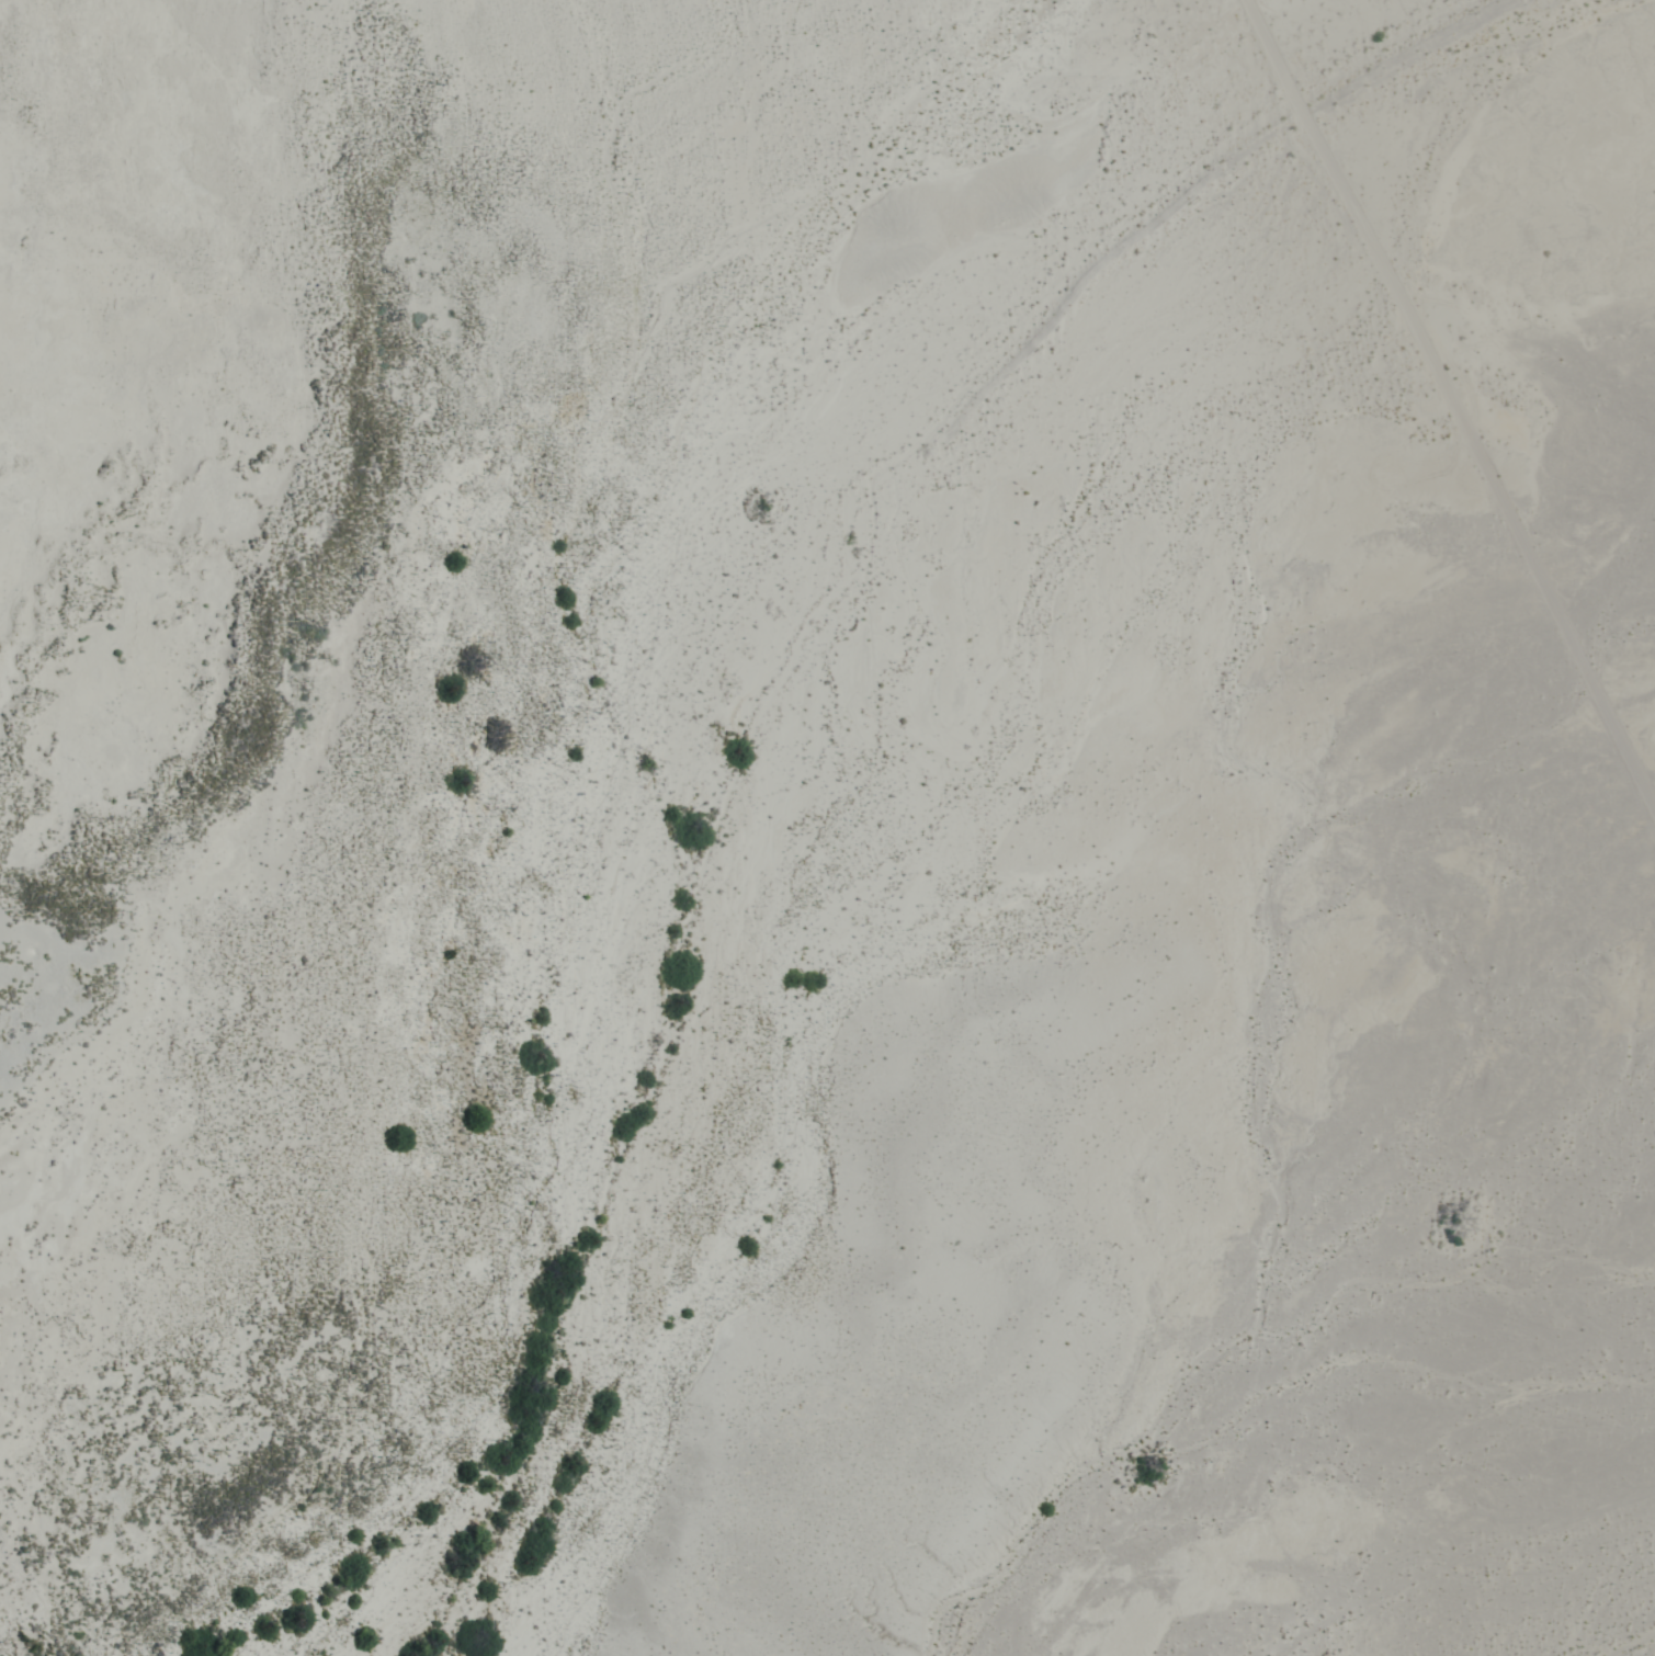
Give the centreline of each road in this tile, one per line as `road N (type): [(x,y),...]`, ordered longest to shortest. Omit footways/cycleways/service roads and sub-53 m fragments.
road 1 (track): [(1247,0),(1654,814)]

